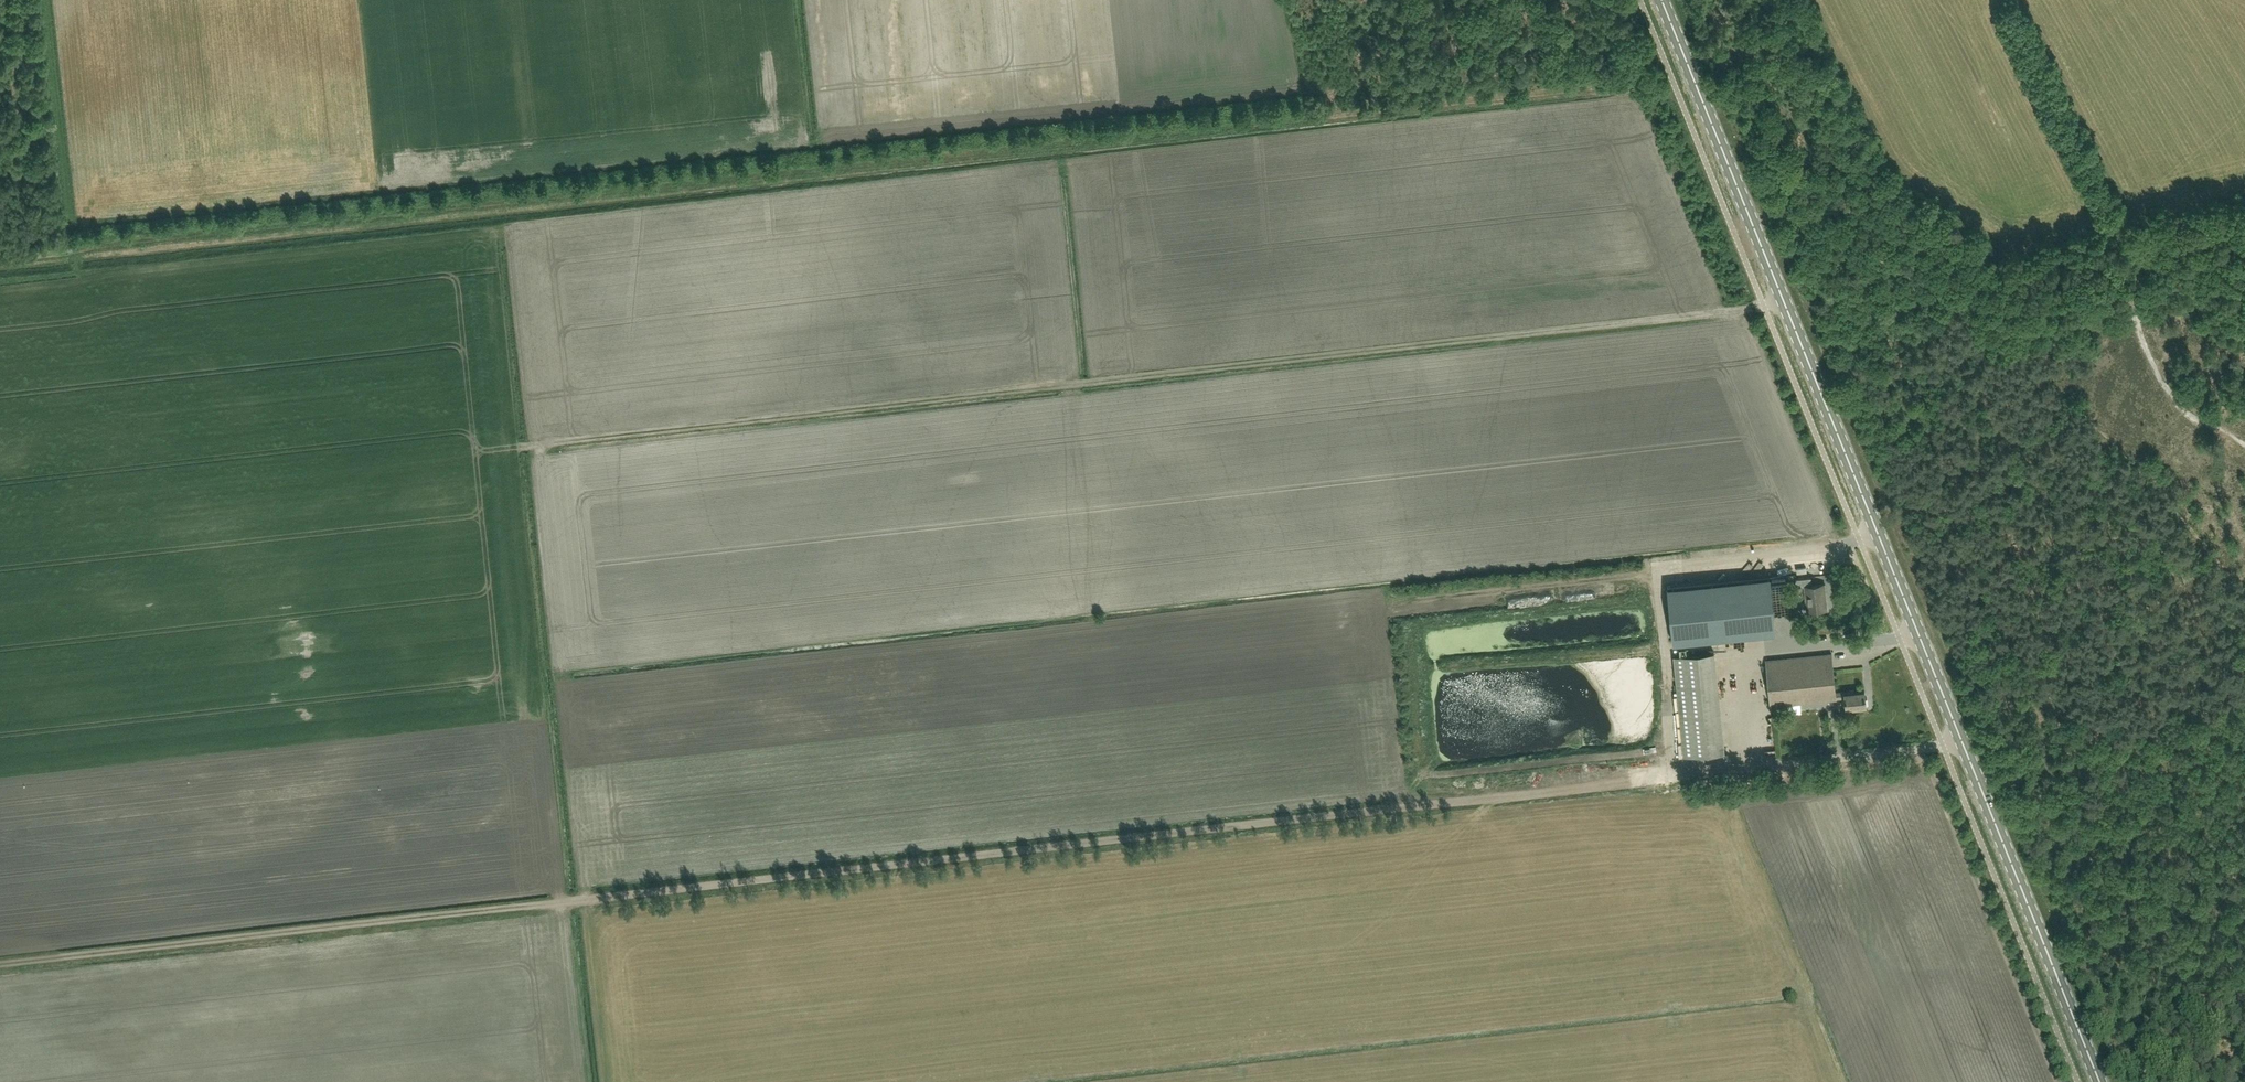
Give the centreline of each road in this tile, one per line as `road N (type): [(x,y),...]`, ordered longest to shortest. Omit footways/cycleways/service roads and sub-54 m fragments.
road 1 (track): [(77,250),(1542,91),(1638,91)]
road 2 (primary): [(2100,1081),(1661,0)]
road 3 (track): [(21,0),(30,189),(21,228),(0,237)]
road 4 (track): [(48,0),(77,250)]

